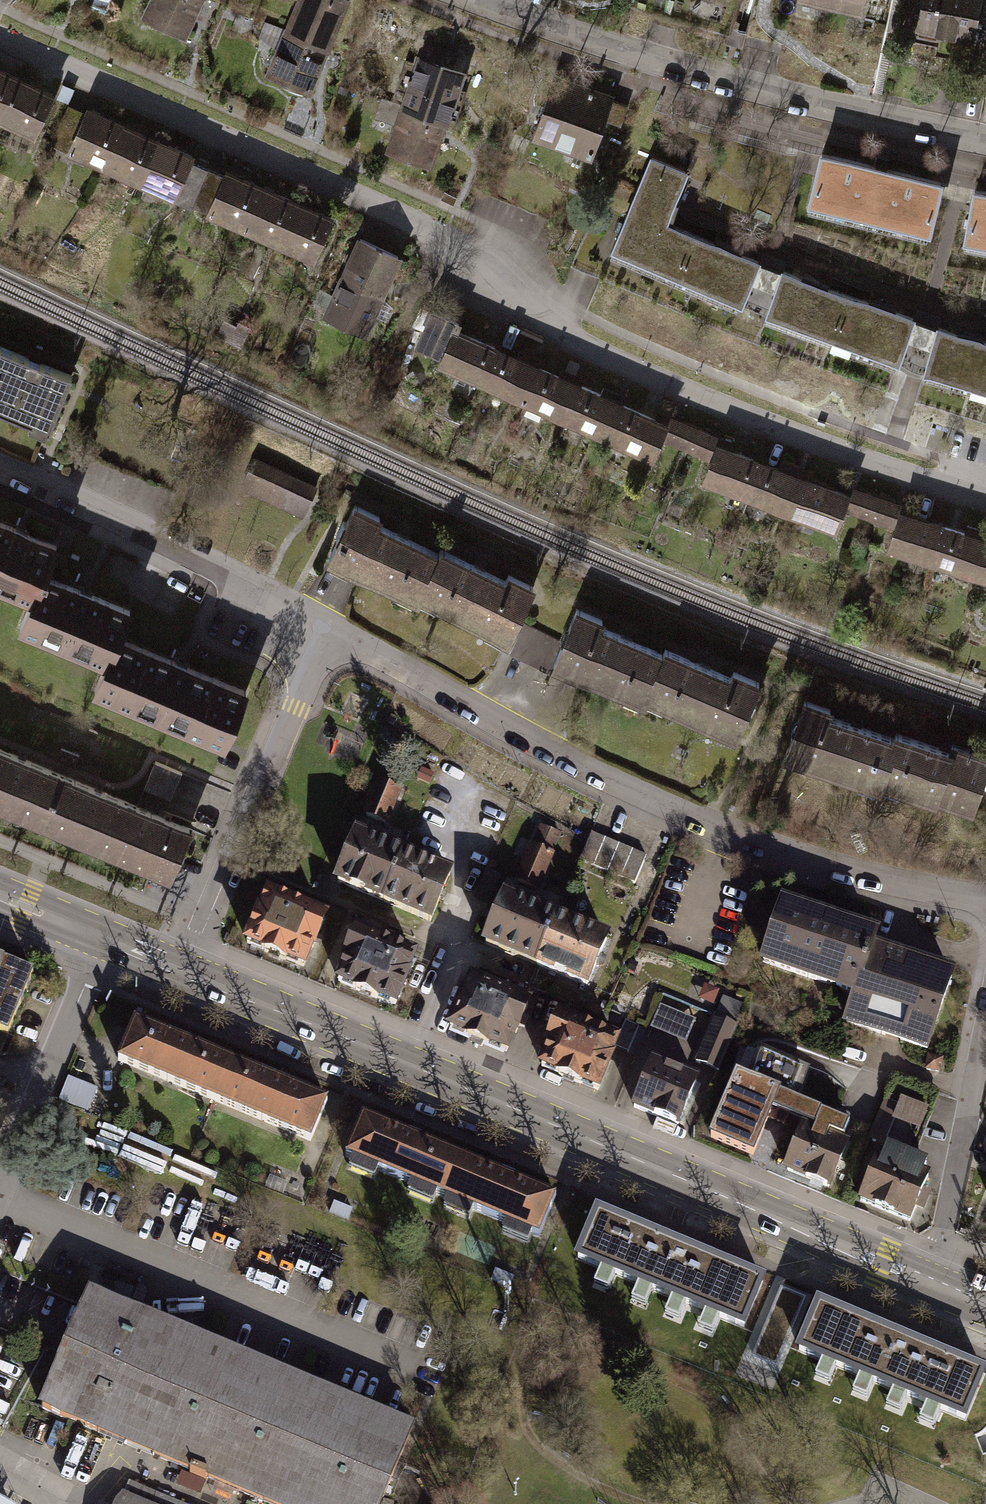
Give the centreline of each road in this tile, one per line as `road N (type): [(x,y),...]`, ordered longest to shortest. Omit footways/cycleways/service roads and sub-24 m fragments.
road 1 (residential): [(0,33),(423,225),(500,301),(696,394),(985,496)]
road 2 (primary): [(189,972),(929,1280)]
road 3 (residential): [(324,635),(622,786),(744,835),(854,873),(985,895)]
road 4 (residential): [(485,0),(727,78),(985,140)]
road 5 (residential): [(189,972),(324,635)]
road 6 (residential): [(0,477),(324,635)]
road 7 (residential): [(929,1280),(946,1239),(985,1026)]
road 8 (primary): [(0,897),(189,972)]

